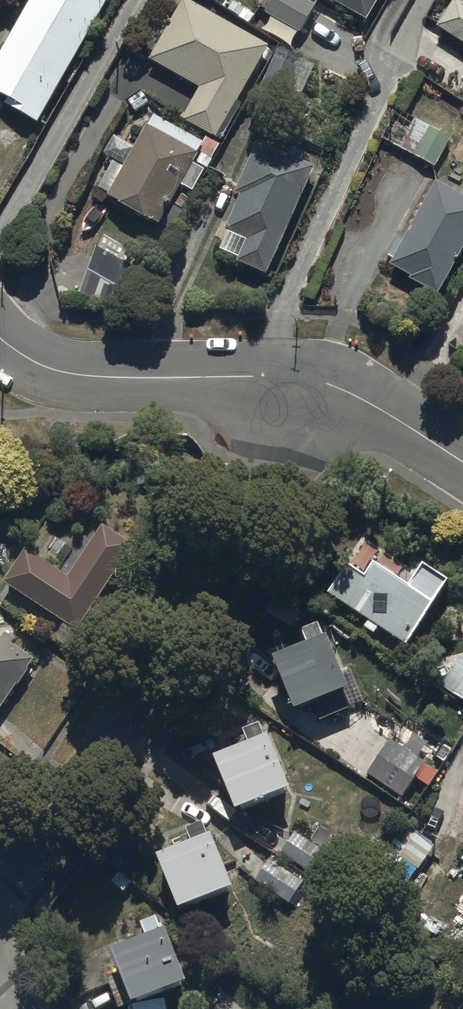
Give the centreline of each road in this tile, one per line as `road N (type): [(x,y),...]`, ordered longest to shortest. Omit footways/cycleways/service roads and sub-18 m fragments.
road 1 (residential): [(0,887),(210,632),(241,569),(288,377)]
road 2 (residential): [(0,338),(43,366),(92,376),(288,377)]
road 3 (residential): [(288,377),(359,398),(462,462)]

